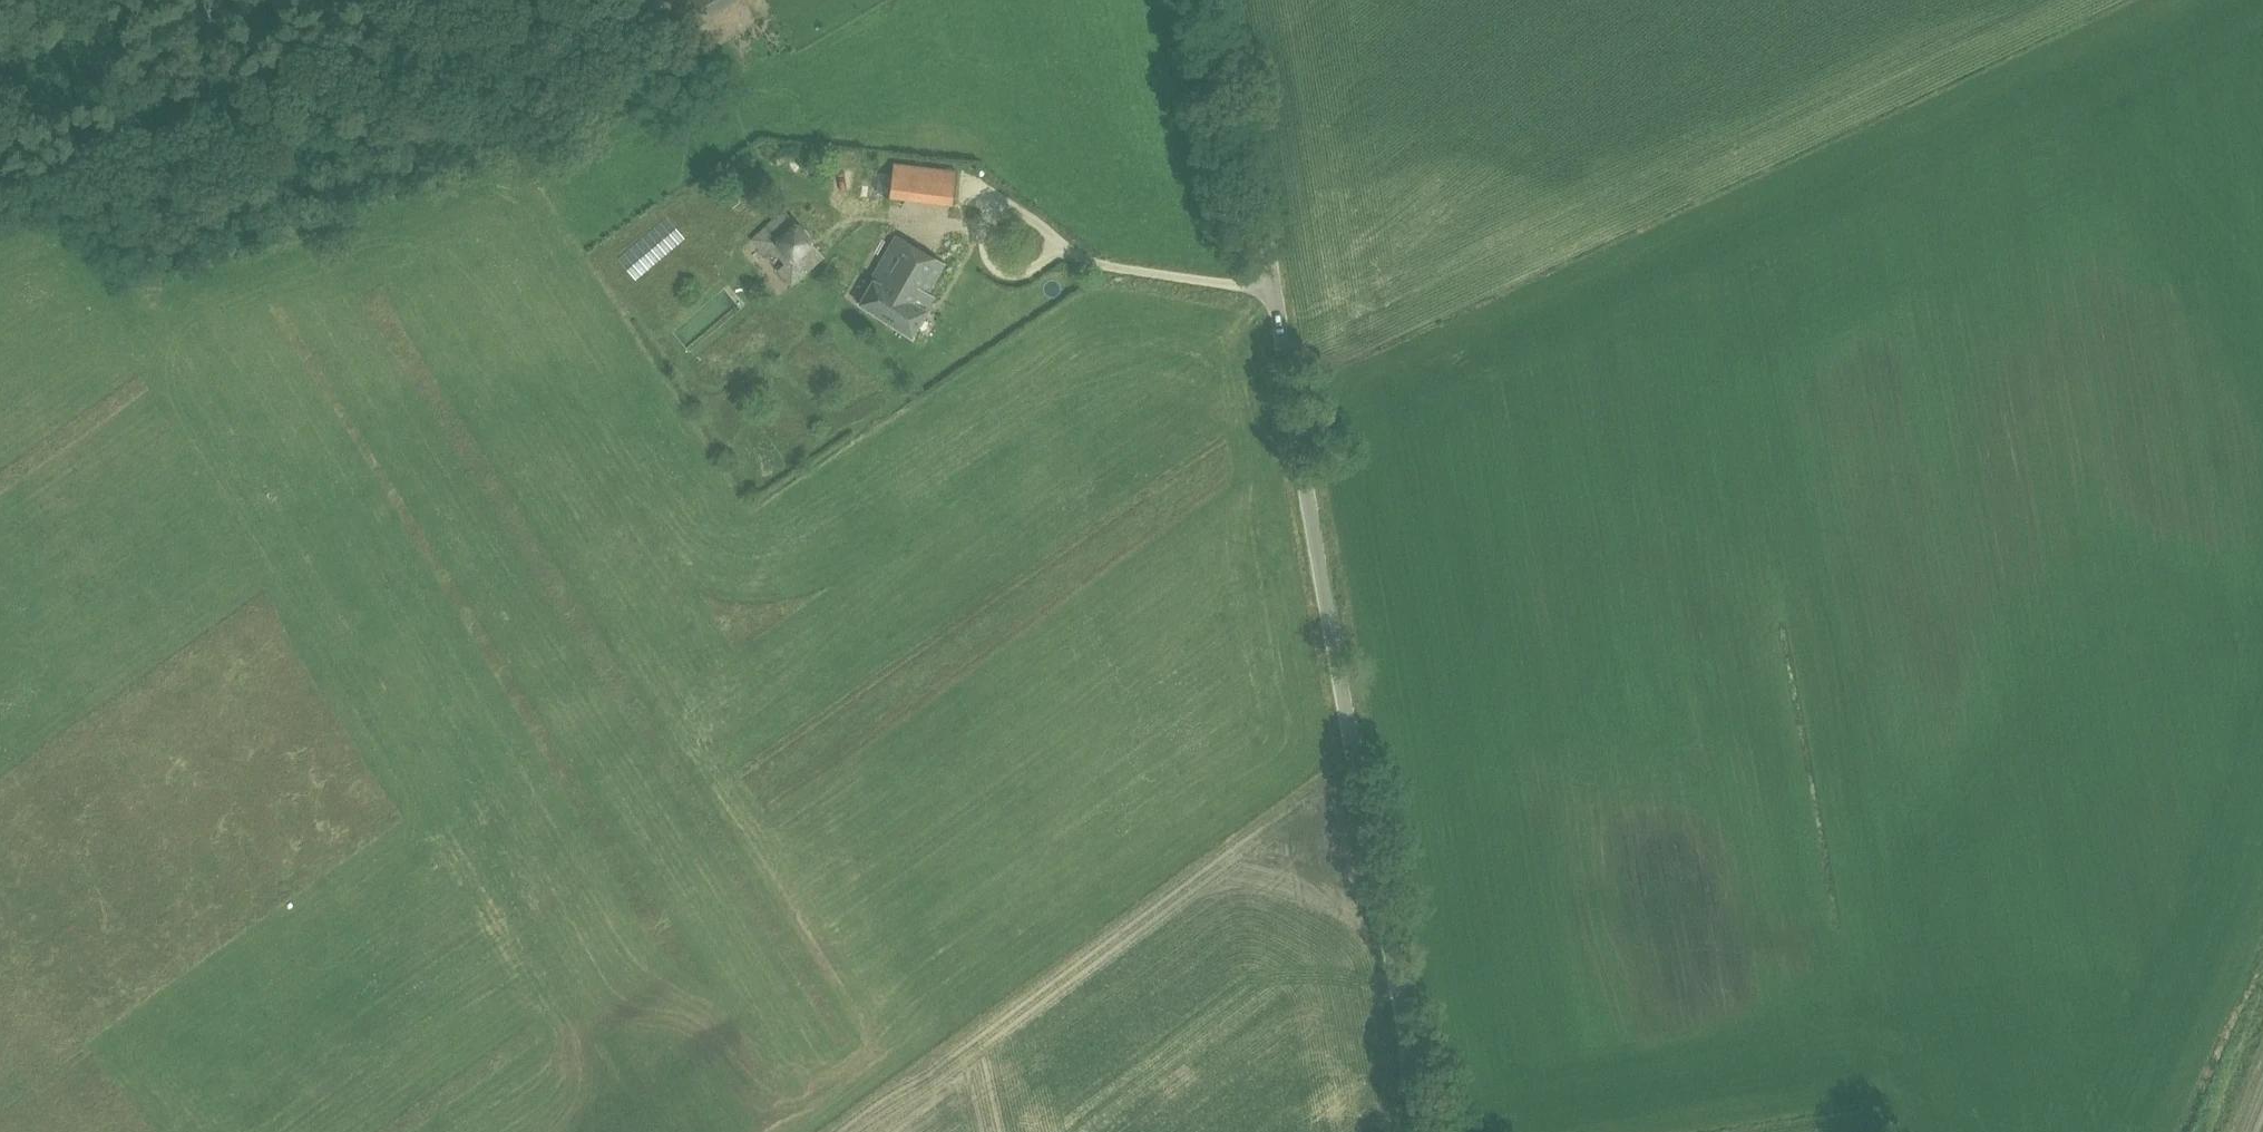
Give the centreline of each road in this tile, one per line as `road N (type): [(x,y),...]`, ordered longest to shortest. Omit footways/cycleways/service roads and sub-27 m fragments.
road 1 (unclassified): [(1424,1131),(1228,0)]

